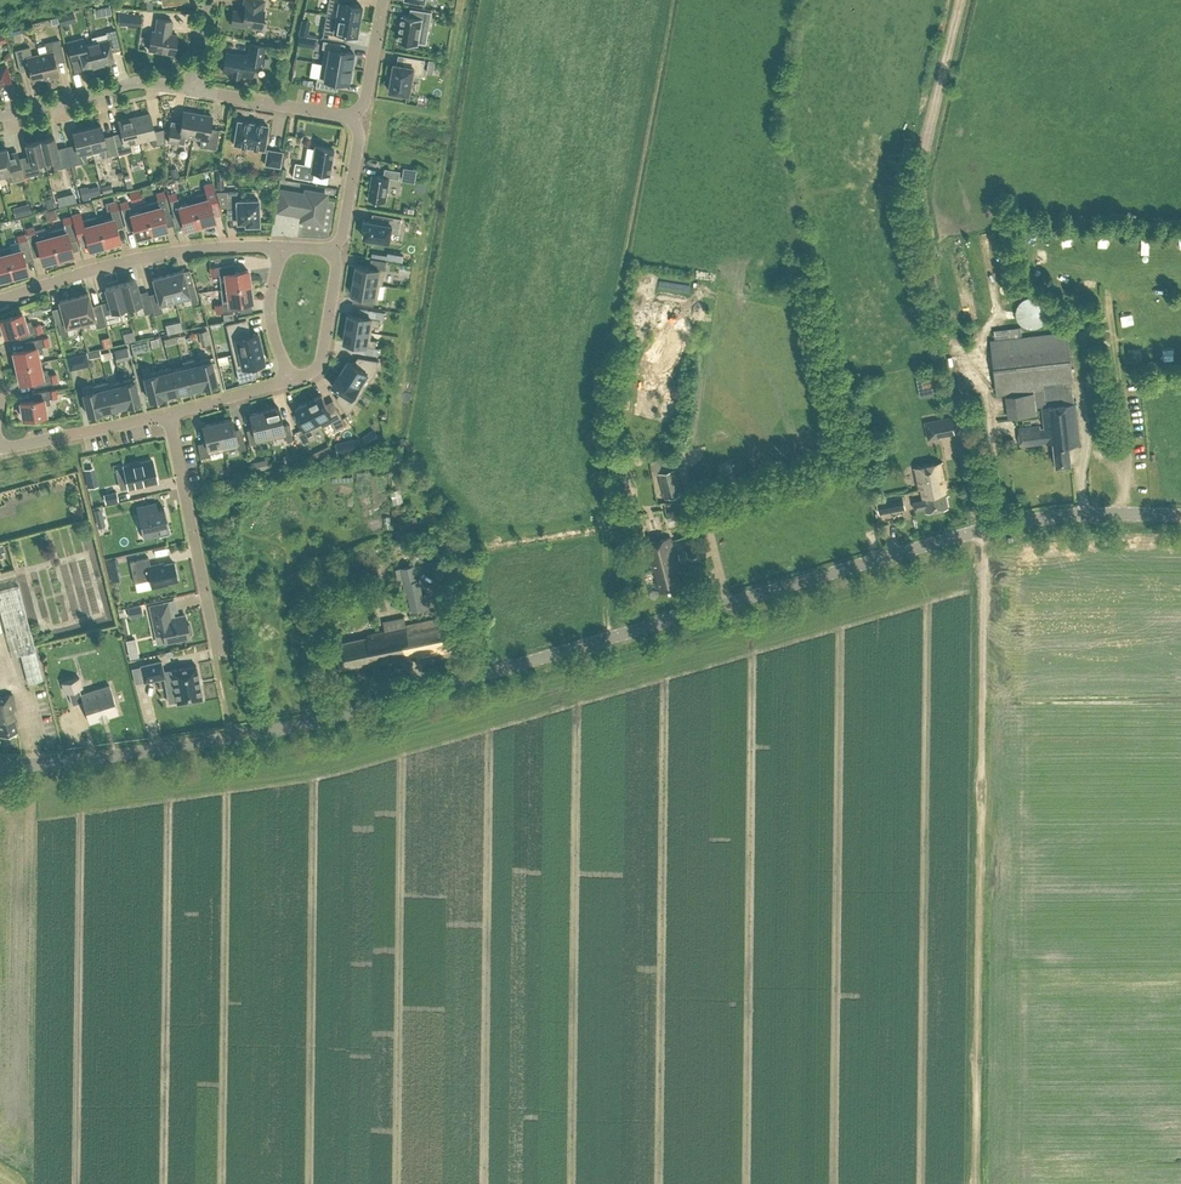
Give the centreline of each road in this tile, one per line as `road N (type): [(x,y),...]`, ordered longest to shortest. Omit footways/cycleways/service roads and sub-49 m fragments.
road 1 (tertiary): [(0,762),(111,753),(331,715),(982,528),(1069,514),(1180,514)]
road 2 (track): [(960,0),(916,187),(984,547),(976,1183)]
road 3 (residential): [(0,301),(144,257),(281,245)]
road 4 (residential): [(166,410),(218,653)]
road 5 (track): [(1121,512),(1127,433),(1107,286)]
road 6 (residential): [(195,89),(148,82),(0,116)]
road 7 (residential): [(166,410),(0,448)]
road 8 (residential): [(355,117),(195,89)]
road 9 (residential): [(335,249),(321,355),(307,373),(290,378)]
road 10 (residential): [(335,249),(360,137),(355,117)]
road 11 (residential): [(290,378),(166,410)]
road 12 (residential): [(355,117),(365,100),(382,0)]

